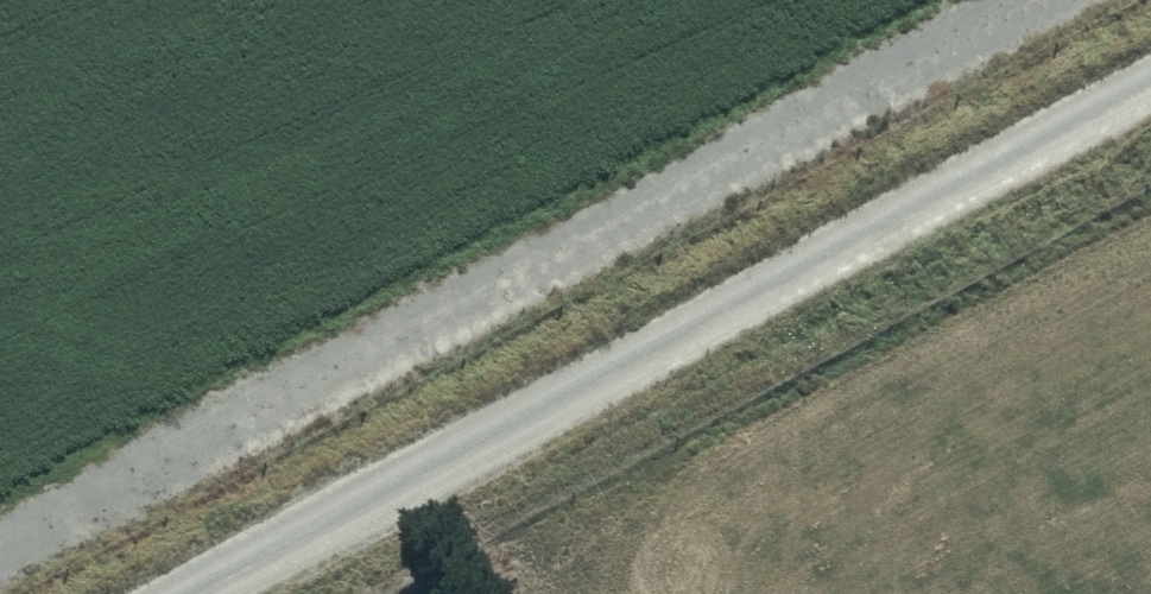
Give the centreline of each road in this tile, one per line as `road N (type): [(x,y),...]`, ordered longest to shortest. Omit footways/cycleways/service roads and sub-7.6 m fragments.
road 1 (unclassified): [(0,547),(1020,0)]
road 2 (unclassified): [(208,593),(1150,90)]

